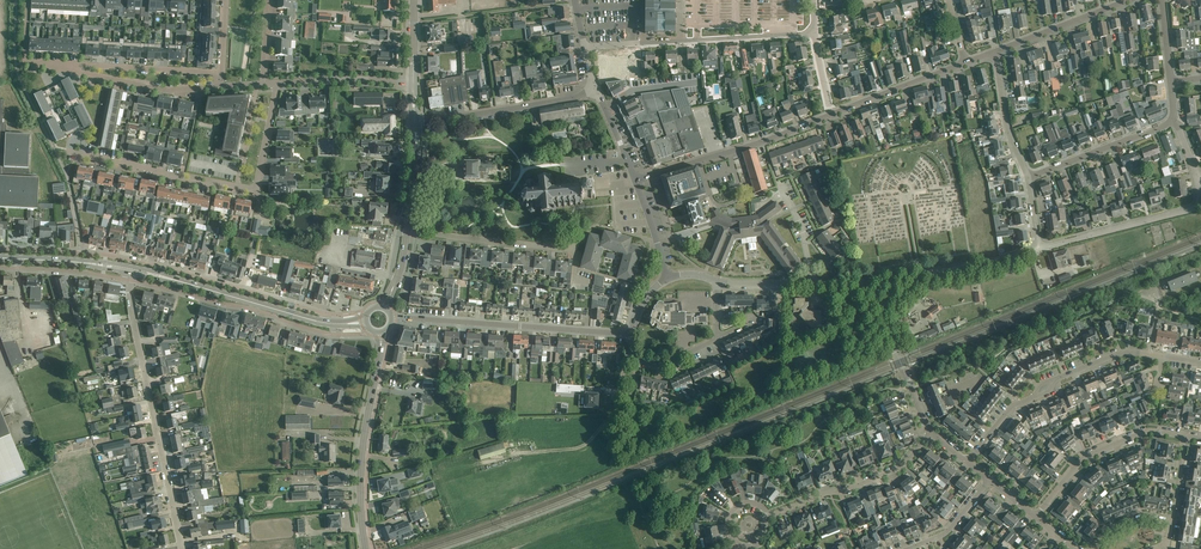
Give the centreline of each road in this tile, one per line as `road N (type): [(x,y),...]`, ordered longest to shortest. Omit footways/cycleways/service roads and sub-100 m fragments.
road 1 (residential): [(635,179),(766,142),(965,63)]
road 2 (residential): [(329,314),(110,255),(0,249)]
road 3 (residential): [(185,548),(130,280)]
road 4 (residential): [(631,334),(392,317)]
road 5 (residential): [(585,49),(814,34)]
road 6 (residential): [(130,280),(327,334),(343,324)]
road 7 (tertiary): [(366,548),(360,483),(380,333)]
road 8 (tertiary): [(328,323),(132,270)]
road 9 (residential): [(1039,249),(1194,207),(1197,177)]
road 10 (residential): [(769,518),(899,469),(933,433)]
road 11 (residential): [(237,186),(53,147)]
road 12 (residential): [(1036,517),(1089,455),(1146,431),(1184,436)]
road 13 (residential): [(418,123),(596,91)]
road 14 (residential): [(575,235),(572,250),(408,233)]
road 15 (residential): [(1039,249),(920,276),(903,299),(879,309)]
road 16 (residential): [(221,87),(170,91),(58,68)]
road 17 (residential): [(221,73),(58,68)]
road 18 (track): [(618,406),(579,448),(481,464)]
road 19 (residential): [(1028,177),(1171,122)]
road 20 (residential): [(995,51),(1127,0)]
road 21 (residential): [(933,433),(879,309)]
road 22 (residential): [(1028,177),(1007,126),(995,51)]
road 23 (residential): [(278,84),(409,83)]
road 24 (residential): [(278,84),(256,190),(237,186)]

